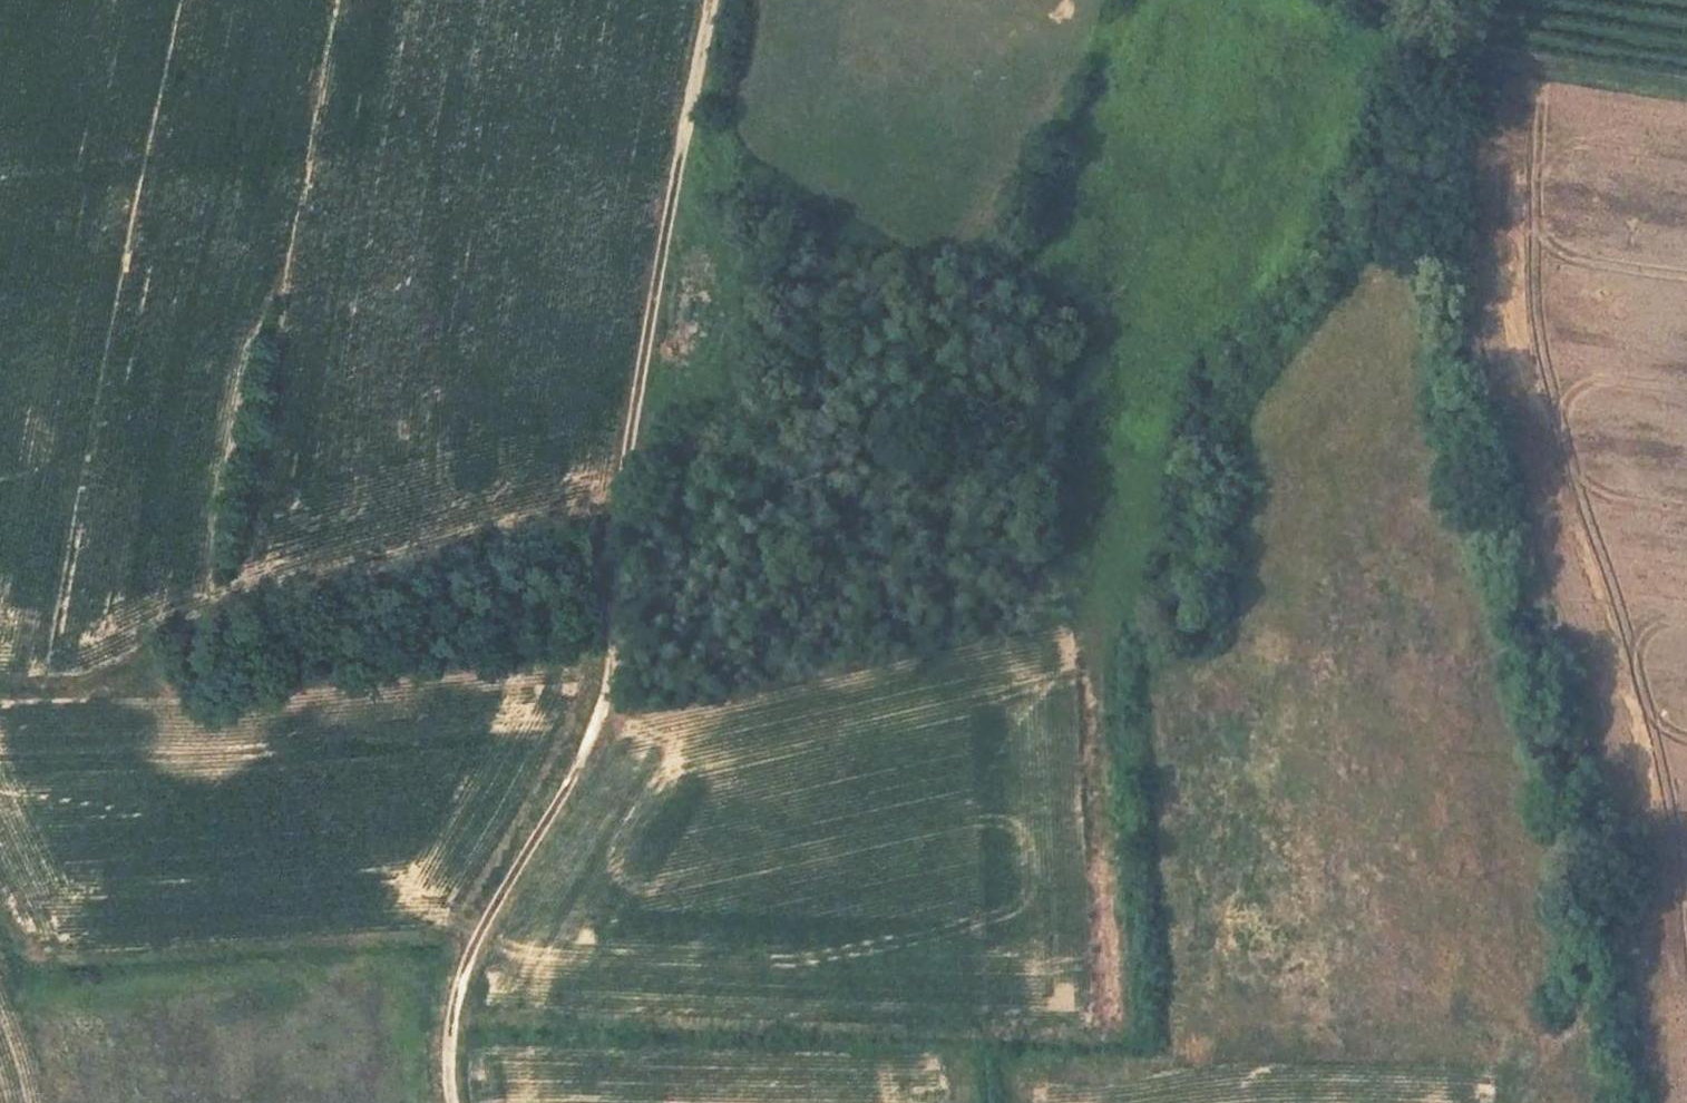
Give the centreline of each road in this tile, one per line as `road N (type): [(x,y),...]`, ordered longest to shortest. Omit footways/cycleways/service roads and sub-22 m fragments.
road 1 (track): [(453,1102),(449,1033),(460,974),(563,794),(610,680),(615,532),(630,422),(711,0)]
road 2 (track): [(1501,1102),(1595,969)]

